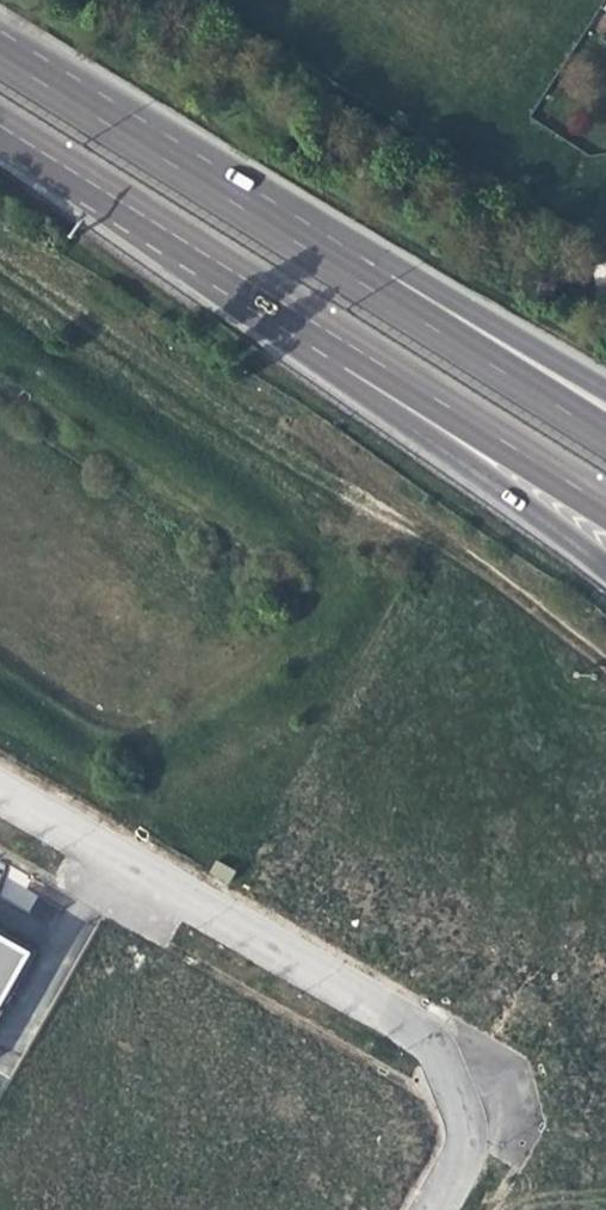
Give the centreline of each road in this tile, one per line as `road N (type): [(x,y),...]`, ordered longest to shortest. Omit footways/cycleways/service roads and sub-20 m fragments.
road 1 (track): [(605,669),(515,590),(0,251)]
road 2 (trunk): [(605,439),(0,59)]
road 3 (trunk): [(605,384),(0,17)]
road 4 (unclassified): [(0,803),(470,1078),(480,1155),(448,1209)]
road 5 (trunk): [(107,192),(218,297),(605,570)]
road 6 (trunk): [(107,192),(605,506)]
road 7 (trunk): [(0,125),(107,192)]

